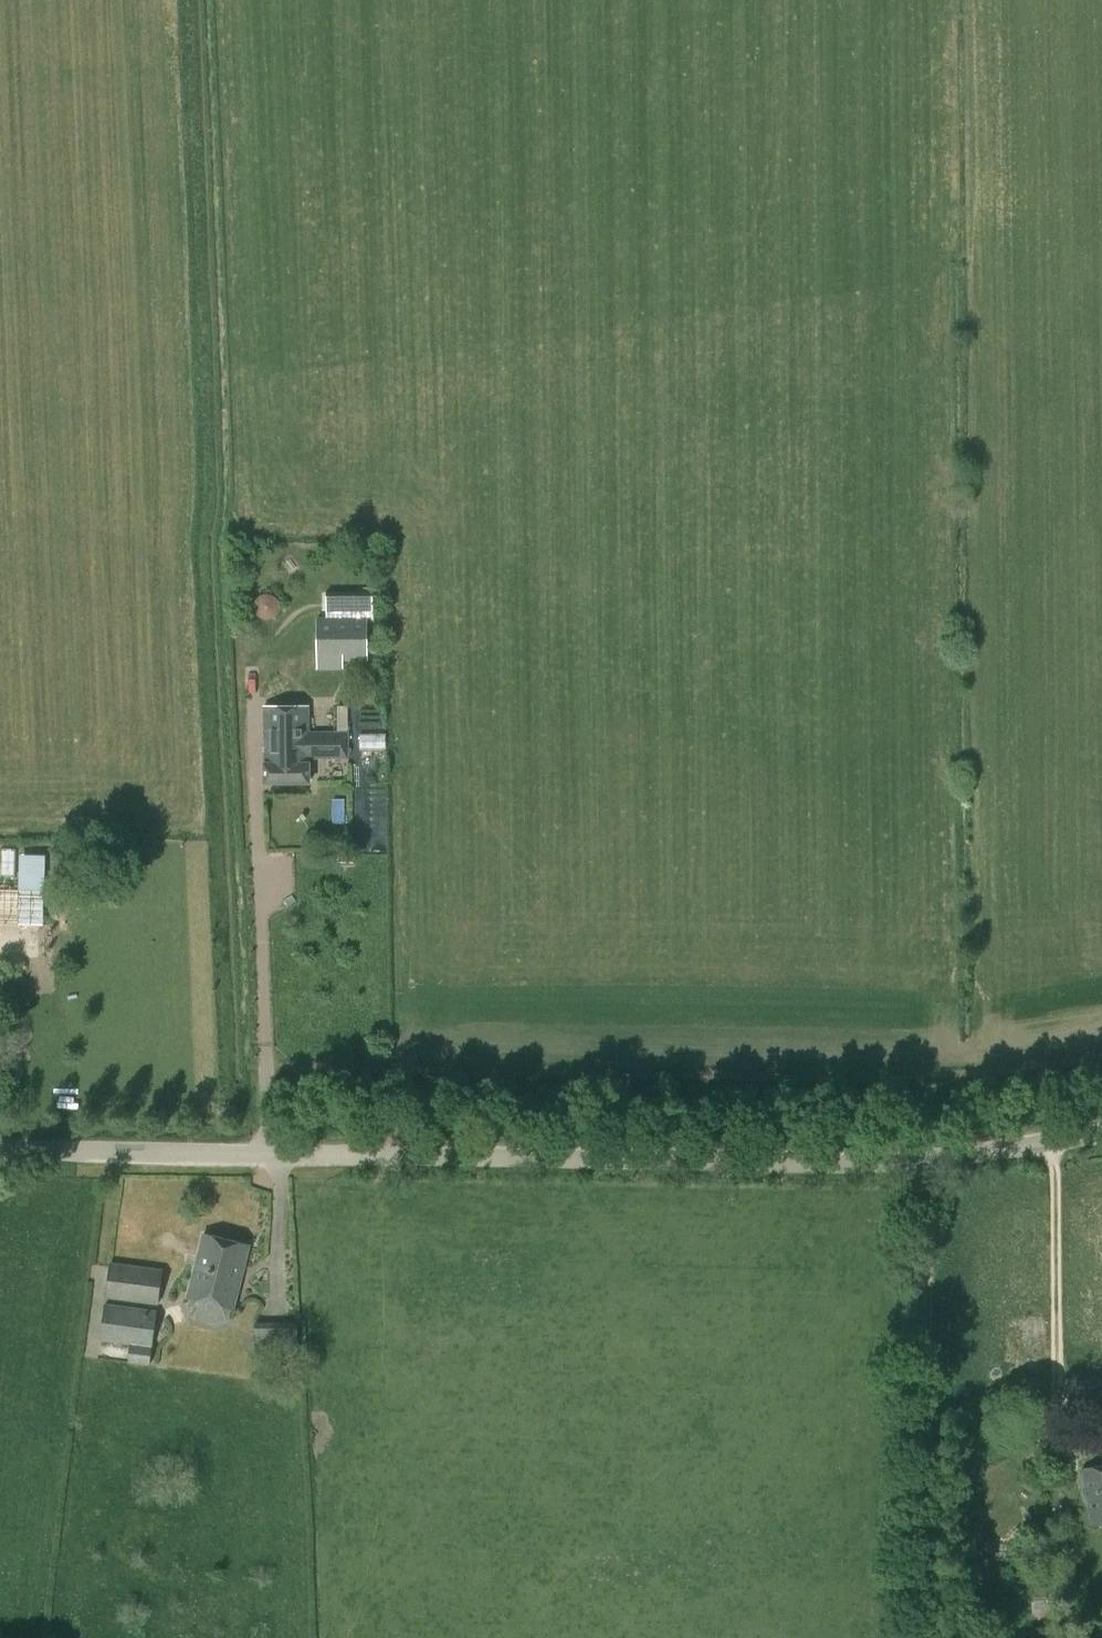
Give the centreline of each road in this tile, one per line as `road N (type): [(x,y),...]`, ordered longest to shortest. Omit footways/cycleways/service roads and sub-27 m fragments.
road 1 (unclassified): [(0,1152),(915,1158),(1101,1135)]
road 2 (track): [(920,1637),(915,1158)]

